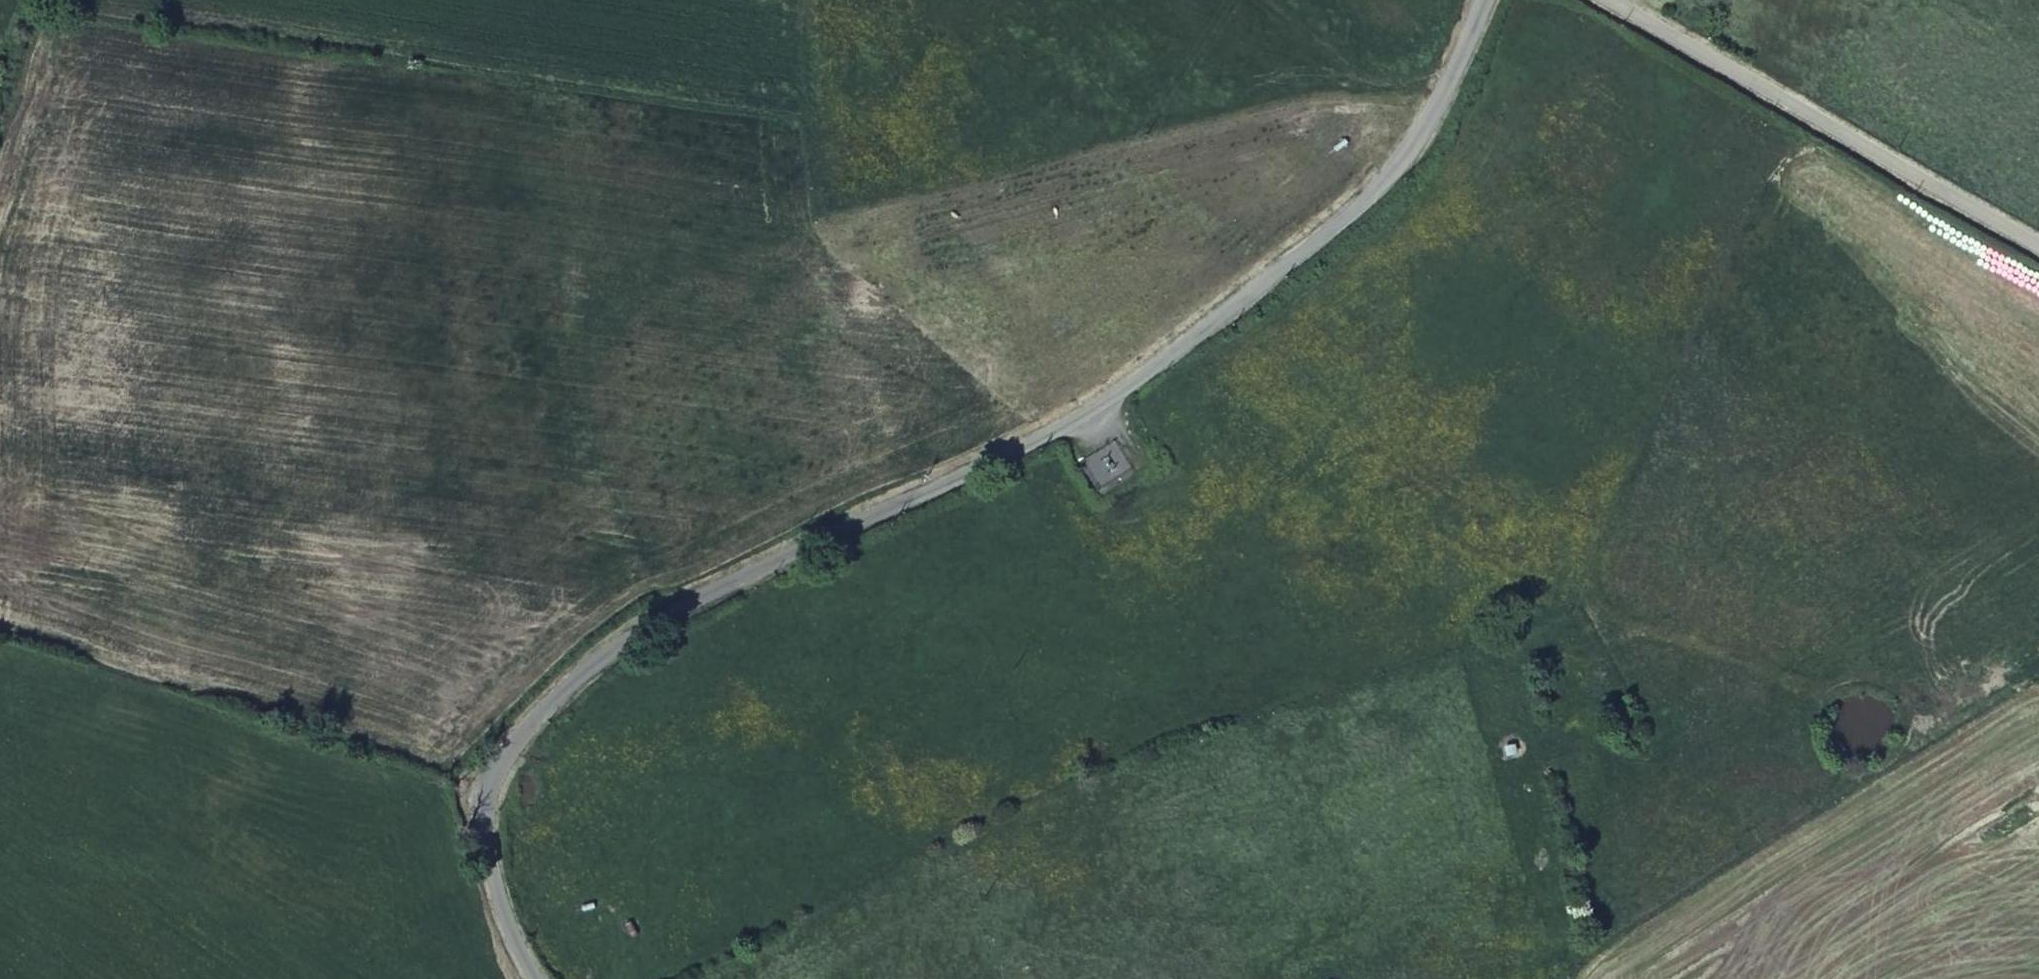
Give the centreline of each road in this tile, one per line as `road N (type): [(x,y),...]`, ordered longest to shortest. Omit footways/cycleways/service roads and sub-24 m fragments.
road 1 (unclassified): [(1490,0),(1409,156),(1238,307),(1120,395),(1046,436),(710,593),(628,640),(518,732),(484,789),(482,837),(533,978)]
road 2 (residential): [(1617,0),(2038,245)]

